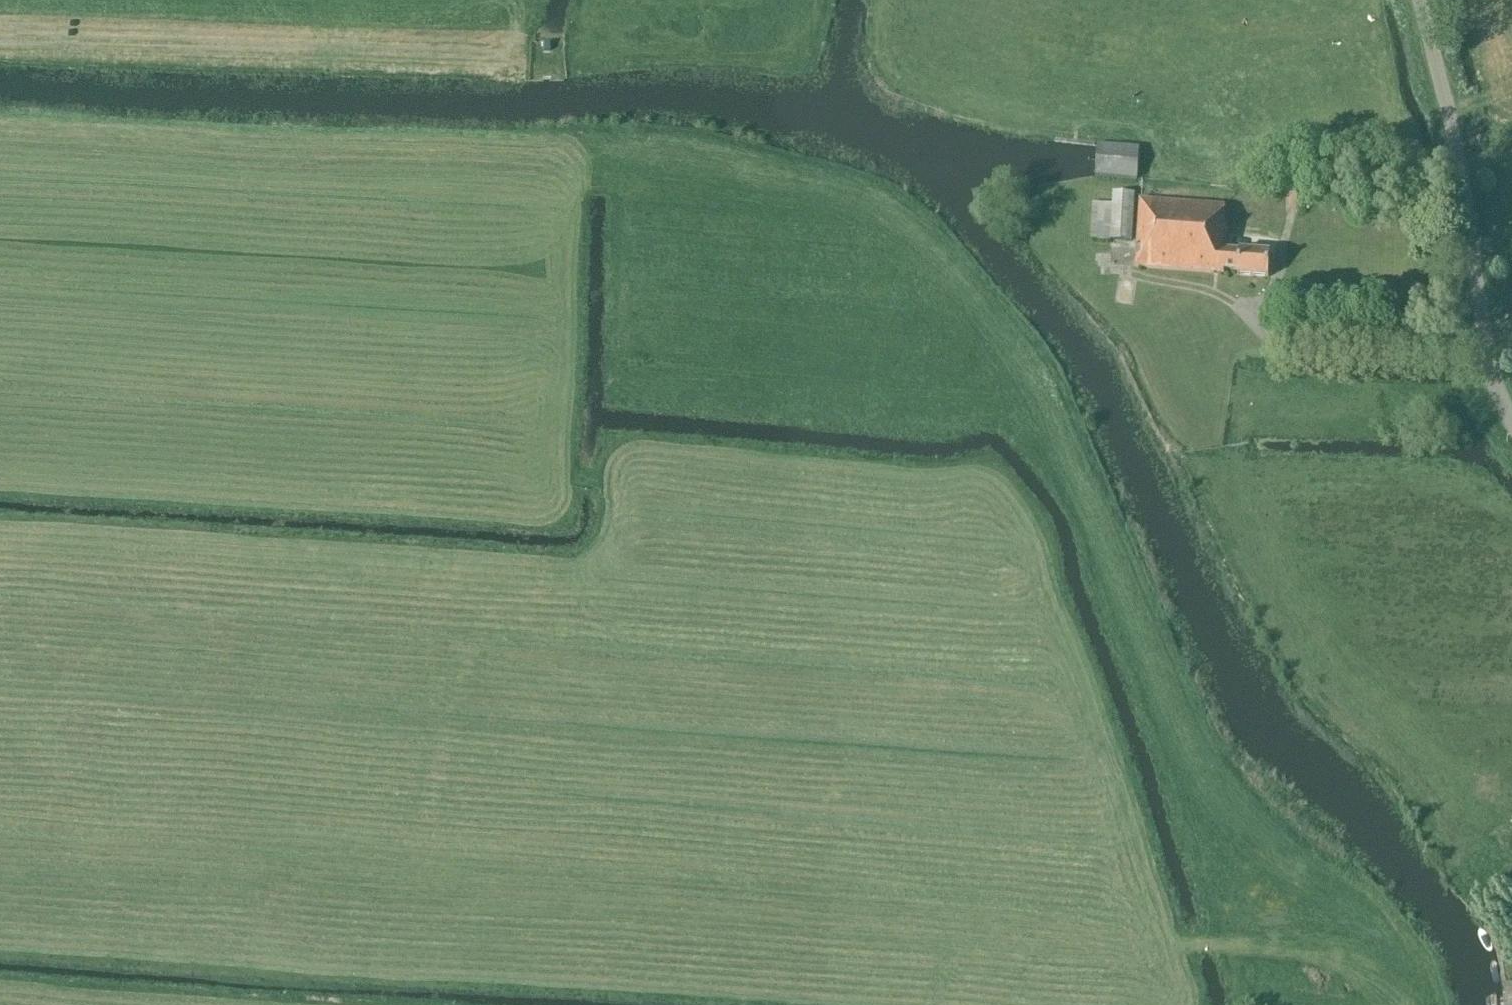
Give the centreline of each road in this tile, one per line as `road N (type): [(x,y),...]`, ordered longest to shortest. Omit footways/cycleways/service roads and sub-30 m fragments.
road 1 (unclassified): [(1511,418),(1489,367),(1468,213),(1420,0)]

